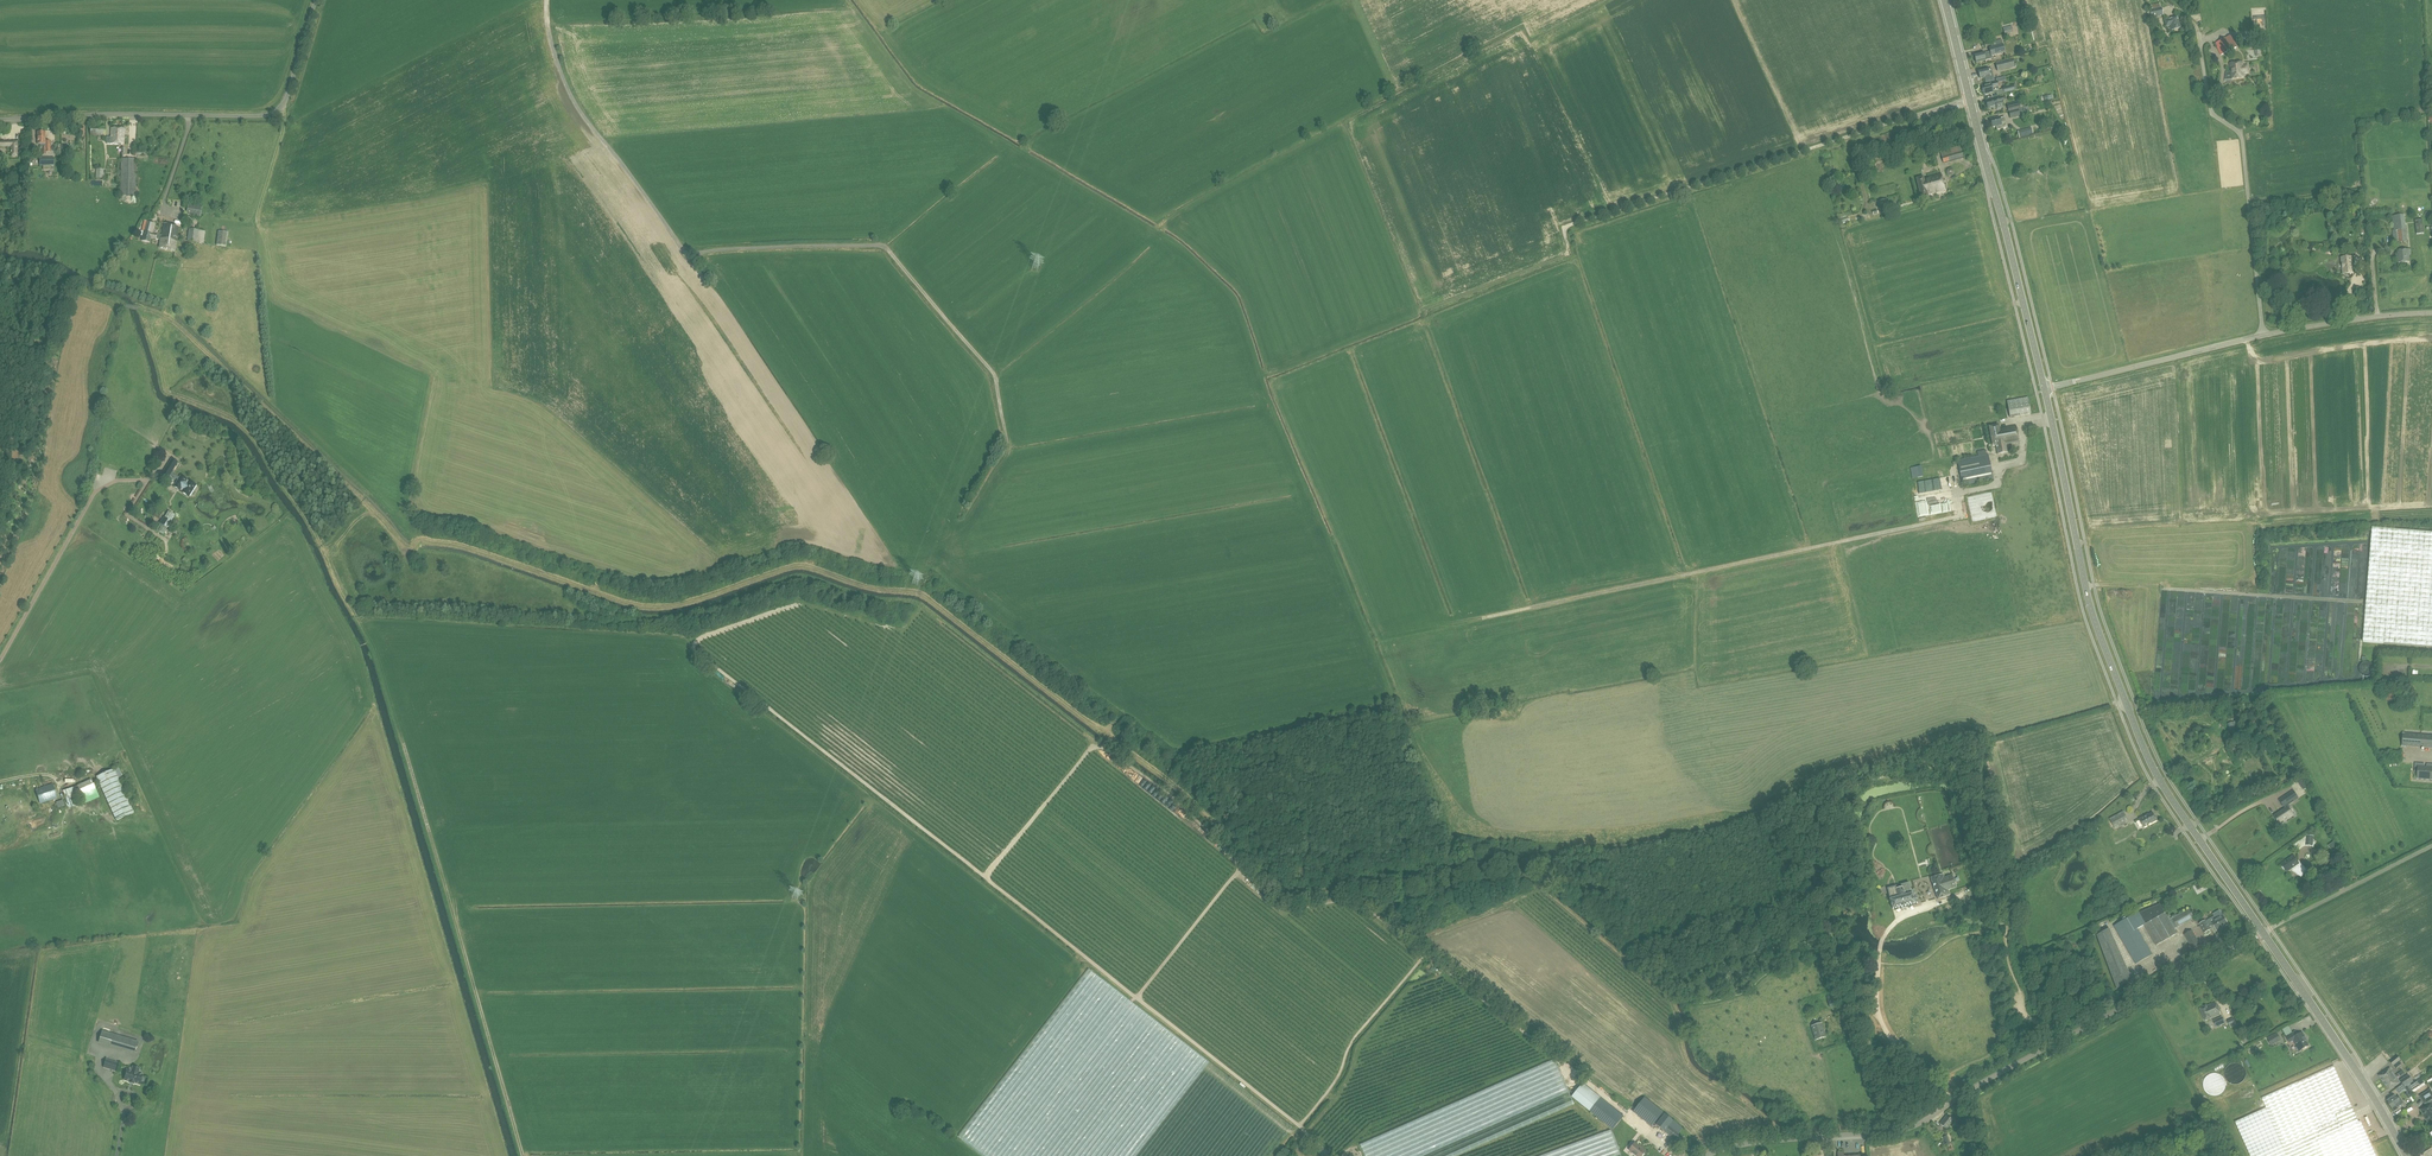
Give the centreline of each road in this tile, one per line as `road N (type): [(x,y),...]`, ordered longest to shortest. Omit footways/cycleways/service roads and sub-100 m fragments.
road 1 (track): [(1335,1155),(984,879),(1095,746),(1163,790),(1242,867)]
road 2 (track): [(1006,443),(996,379),(881,244),(682,250),(564,86),(546,0)]
road 3 (unclassified): [(1704,1155),(1765,1140),(1911,1128),(2262,931)]
road 4 (secondary): [(2262,931),(2166,790),(2118,686),(2089,602),(2045,390)]
road 5 (track): [(887,626),(798,604),(699,638),(693,649),(984,879)]
road 6 (secondary): [(2045,390),(1943,0)]
road 7 (unclassified): [(0,120),(273,113),(288,95),(316,0)]
road 8 (unclassified): [(2045,390),(2262,335),(2431,311)]
road 9 (secondary): [(2407,1155),(2262,931)]
road 10 (track): [(1619,954),(1672,1001),(1691,1069),(1793,1139)]
road 11 (track): [(1425,954),(1625,1113)]
road 12 (track): [(1242,867),(1282,908),(1353,901),(1425,954)]
road 13 (track): [(1425,954),(1354,1038),(1335,1081),(1299,1125)]
road 14 (unclassified): [(2262,931),(2431,845)]
road 15 (track): [(1326,1093),(1339,1096),(1359,1048),(1408,989),(1448,973)]
road 16 (track): [(0,439),(31,346),(48,342),(66,287)]
road 17 (track): [(1242,867),(1135,999)]
road 18 (track): [(1422,323),(1425,308),(1568,253)]
road 19 (track): [(1619,954),(1511,856)]
road 20 (track): [(1548,1050),(1570,1105),(1606,1130),(1618,1155)]
road 21 (track): [(1570,1105),(1459,1155)]

